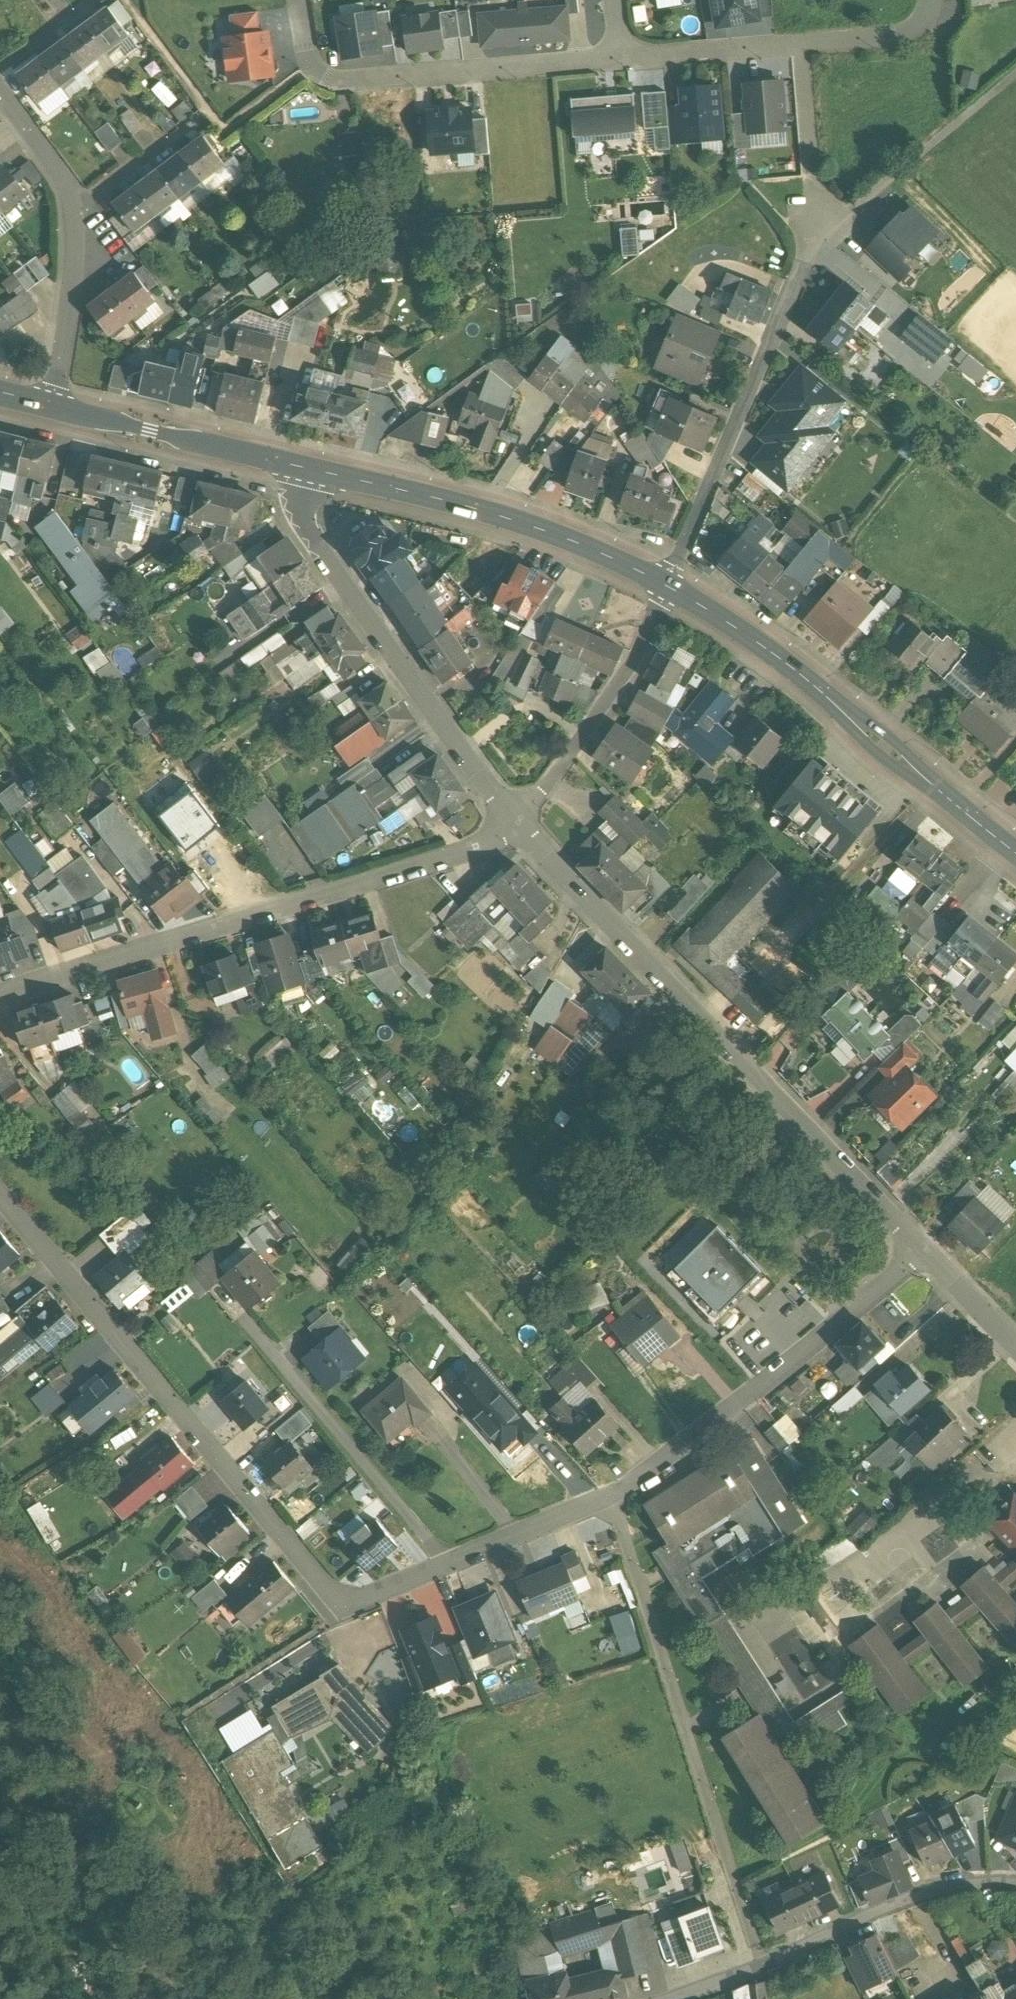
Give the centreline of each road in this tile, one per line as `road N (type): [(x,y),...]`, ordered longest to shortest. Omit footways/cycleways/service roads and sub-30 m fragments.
road 1 (residential): [(927,1255),(615,1493),(342,1606),(0,1190)]
road 2 (residential): [(927,1255),(517,825)]
road 3 (residential): [(0,1000),(495,844),(517,825)]
road 4 (tertiary): [(1015,853),(783,658),(670,584)]
road 5 (residential): [(517,825),(474,773),(305,518),(306,465)]
road 6 (residential): [(297,0),(308,71),(334,83),(623,55)]
road 7 (tertiary): [(670,584),(539,527),(306,465)]
road 8 (residential): [(813,242),(670,584)]
road 9 (residential): [(670,1998),(965,1880),(1015,1884)]
road 10 (residential): [(55,407),(74,242),(69,205),(60,176),(0,92)]
road 11 (residential): [(670,584),(620,689),(517,825)]
road 12 (tertiary): [(306,465),(55,407)]
road 13 (residential): [(803,44),(813,242)]
road 14 (residential): [(623,55),(803,44)]
road 15 (residential): [(803,44),(923,27),(929,0)]
road 16 (residential): [(925,152),(813,242)]
road 17 (residential): [(1015,1347),(927,1255)]

